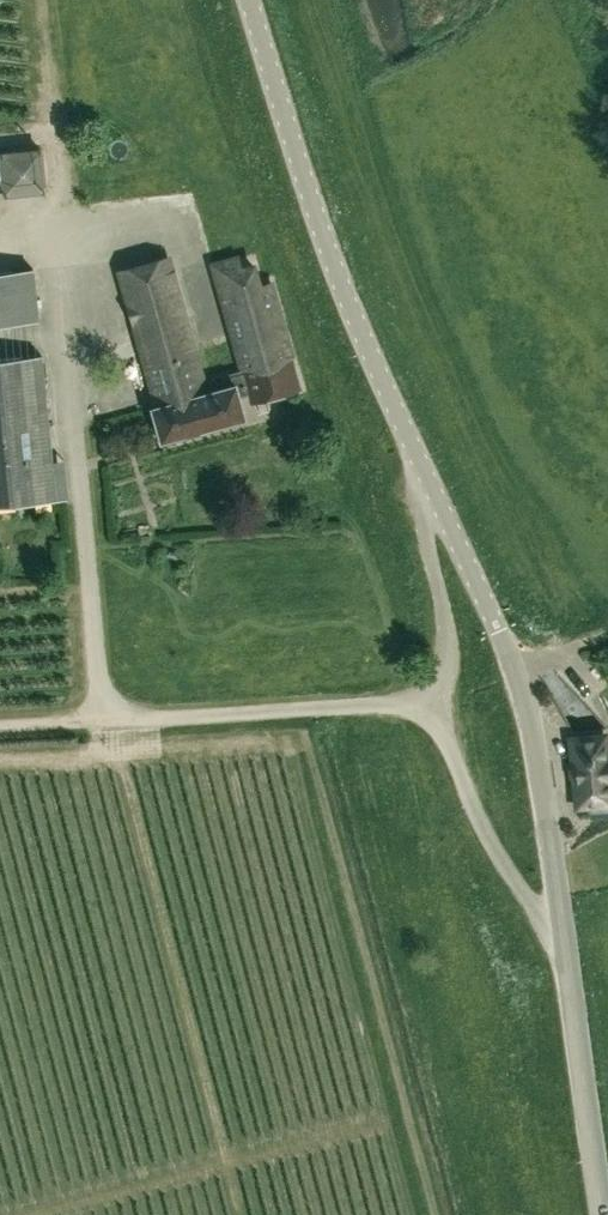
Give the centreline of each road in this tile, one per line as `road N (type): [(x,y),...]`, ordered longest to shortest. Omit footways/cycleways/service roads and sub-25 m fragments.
road 1 (tertiary): [(428,474),(319,222),(251,0)]
road 2 (unclassified): [(428,474),(422,512),(446,633),(437,674),(422,695),(508,873),(546,921),(561,923)]
road 3 (tertiary): [(561,923),(516,660),(428,474)]
road 4 (tertiary): [(602,1214),(561,923)]

